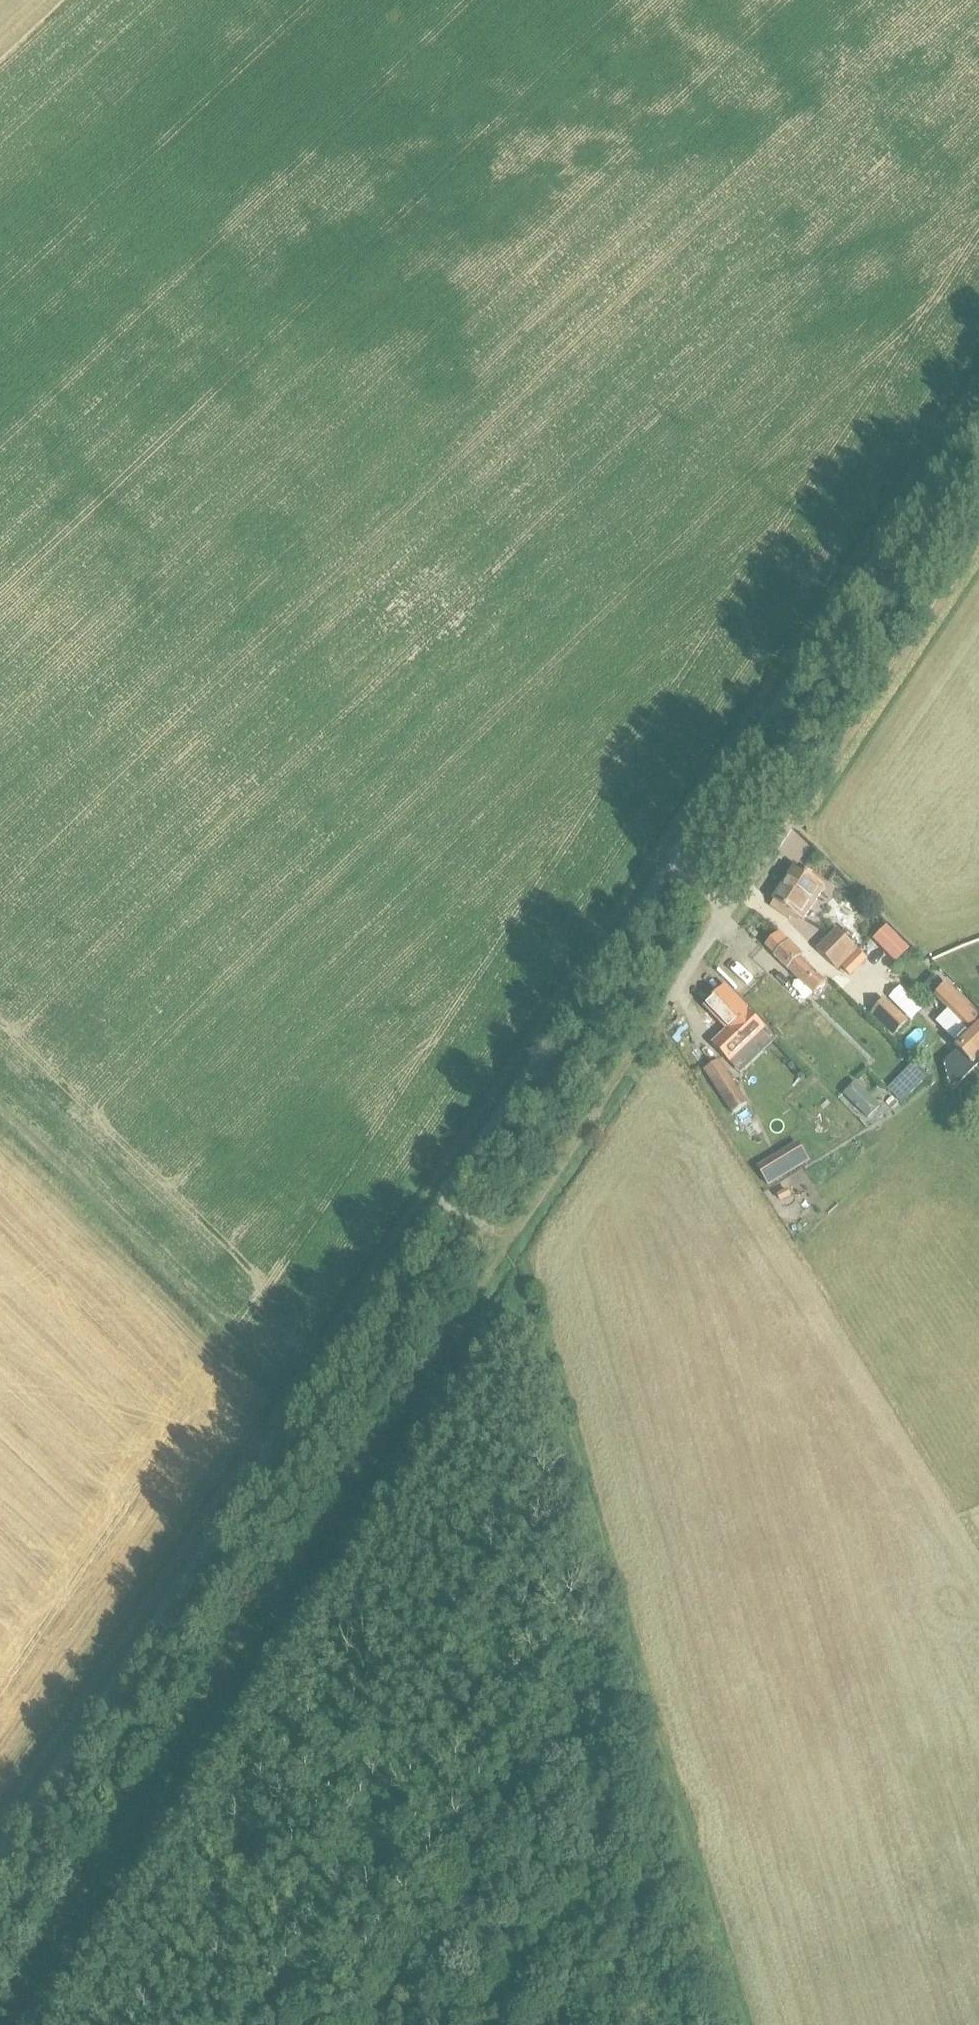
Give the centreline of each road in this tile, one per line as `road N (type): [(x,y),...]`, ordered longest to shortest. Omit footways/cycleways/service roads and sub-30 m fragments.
road 1 (track): [(0,2012),(978,553)]
road 2 (unclassified): [(0,1849),(978,390)]

